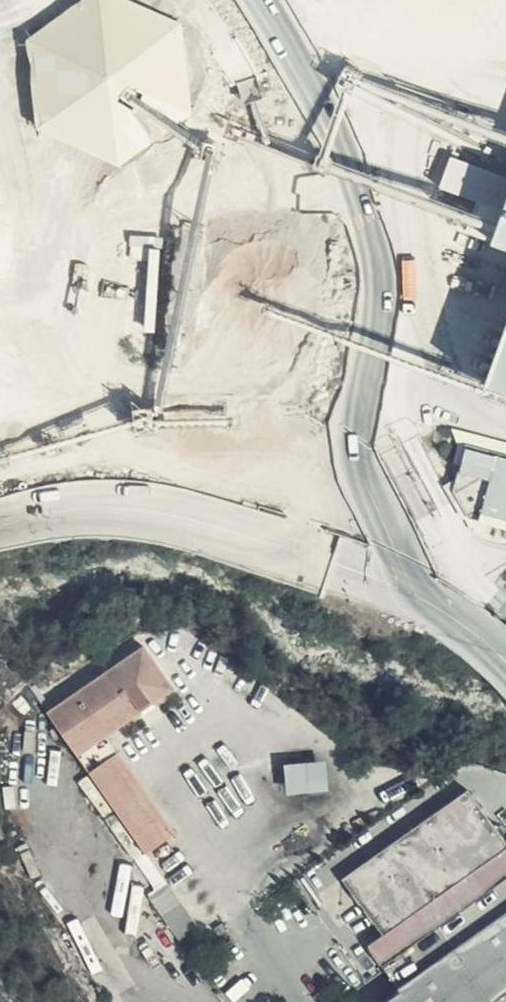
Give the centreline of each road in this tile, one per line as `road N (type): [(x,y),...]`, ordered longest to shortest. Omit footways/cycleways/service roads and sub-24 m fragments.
road 1 (tertiary): [(0,528),(73,513),(165,515),(352,570),(422,603),(505,662)]

